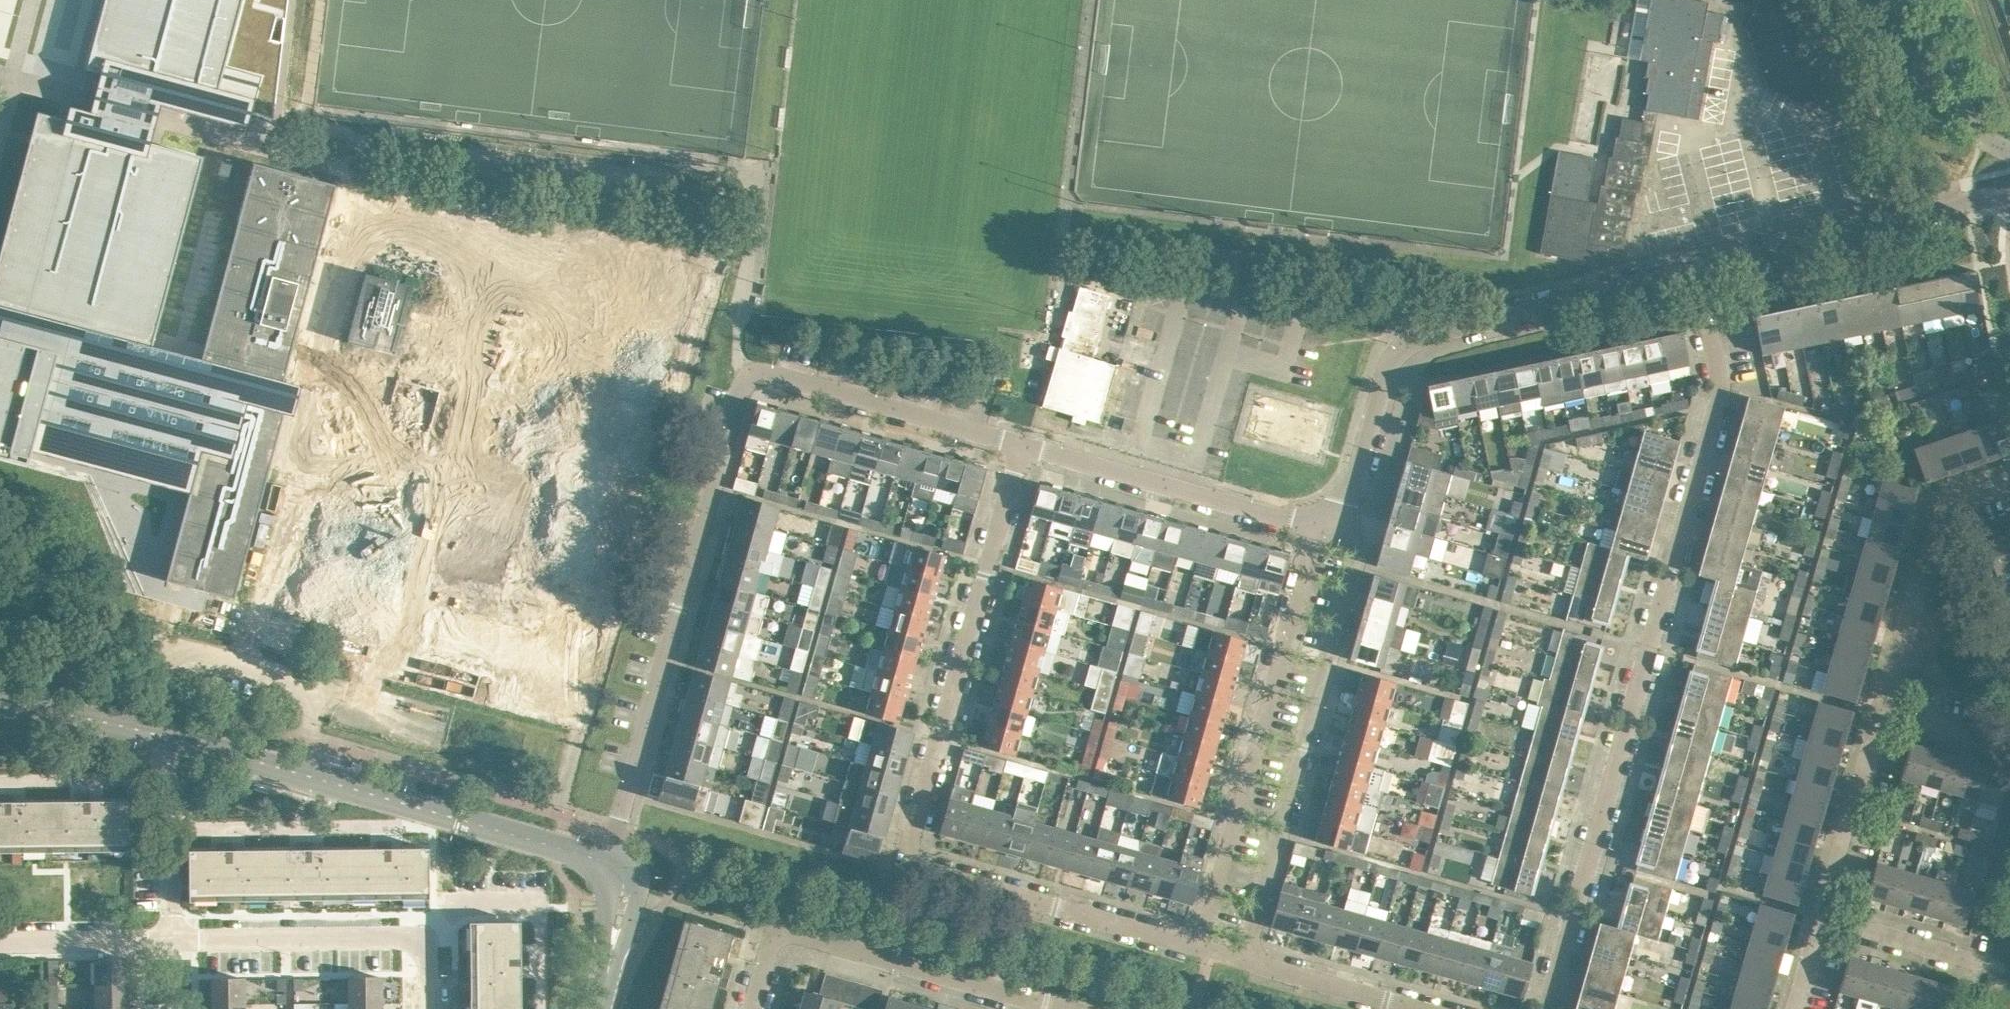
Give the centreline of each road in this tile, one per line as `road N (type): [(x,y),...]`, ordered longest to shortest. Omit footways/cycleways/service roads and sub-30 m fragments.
road 1 (unclassified): [(607,859),(747,380),(770,372),(1023,444)]
road 2 (unclassified): [(1544,1008),(1722,391),(1698,269)]
road 3 (unclassified): [(557,845),(110,724),(0,703)]
road 4 (unclassified): [(1339,518),(1381,379),(1415,336),(1698,269)]
road 5 (unclassified): [(1244,963),(1359,553),(1339,518)]
road 6 (unclassified): [(1311,520),(1193,948)]
road 7 (unclassified): [(919,866),(908,851),(1023,444)]
road 8 (residential): [(751,1008),(770,940),(785,930),(1072,1008)]
road 9 (unclassified): [(1698,269),(1988,196),(2009,200)]
road 10 (unclassified): [(1023,444),(1311,520)]
road 11 (unclassified): [(919,866),(1193,948)]
road 12 (unclassified): [(1885,711),(1944,503),(2009,485)]
road 13 (unclassified): [(421,947),(405,936),(166,940)]
road 14 (unclassified): [(541,1008),(539,904),(450,906),(421,947)]
road 15 (unclassified): [(1823,929),(1885,711)]
road 16 (unclassified): [(173,828),(394,827)]
road 17 (unclassified): [(0,781),(161,782),(171,797),(173,828)]
road 18 (unclassified): [(2000,978),(1823,929)]
road 19 (unclassified): [(2009,153),(1976,132),(1937,0)]
road 20 (unclassified): [(1244,963),(1408,1008)]
road 21 (unclassified): [(0,941),(166,940)]
road 22 (residential): [(604,1008),(624,883),(607,859)]
road 23 (unclassified): [(1885,711),(1988,743),(2009,736)]

